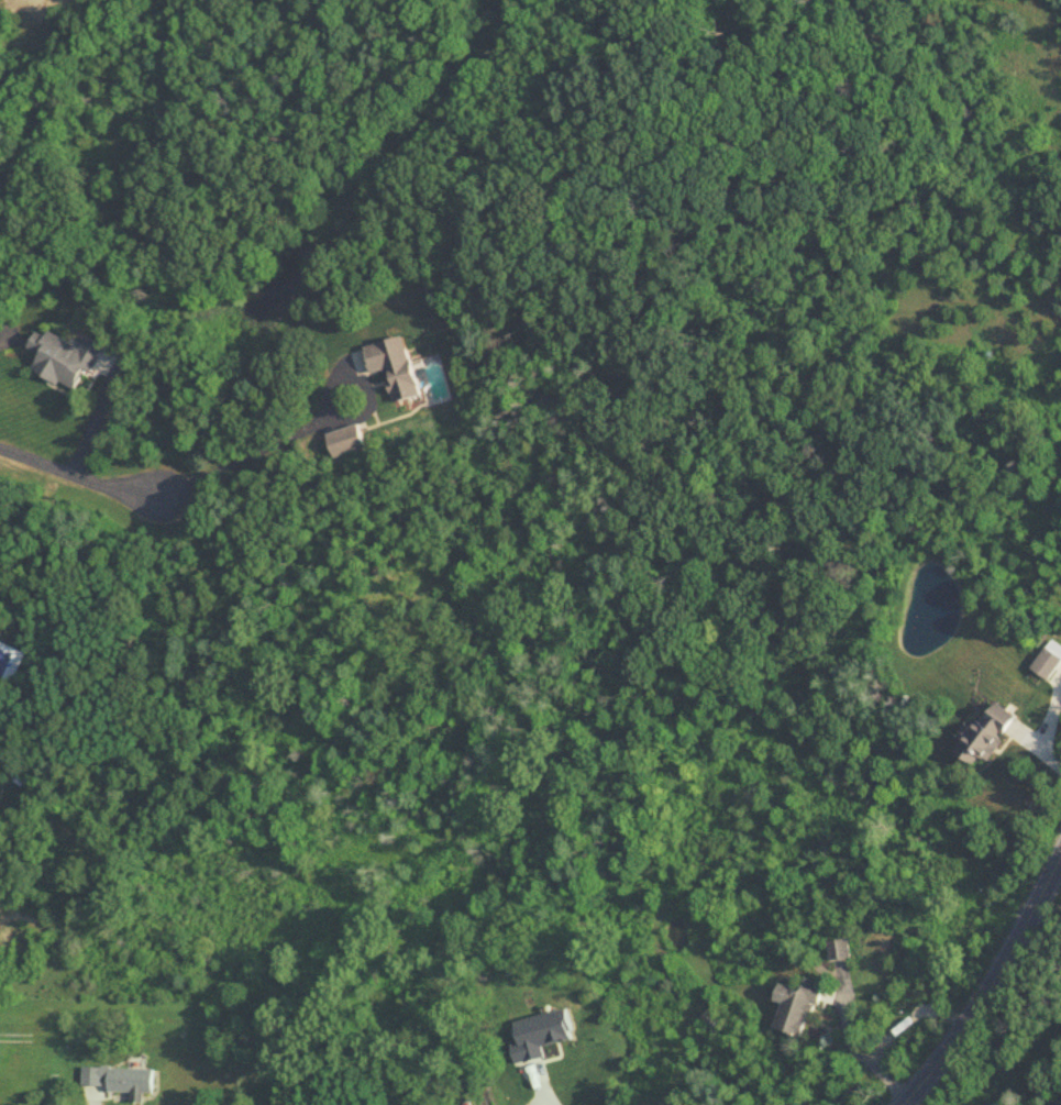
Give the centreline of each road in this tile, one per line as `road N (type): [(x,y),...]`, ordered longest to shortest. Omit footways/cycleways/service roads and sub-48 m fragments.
road 1 (tertiary): [(902,1104),(979,1009),(1060,853)]
road 2 (residential): [(0,451),(111,491),(162,496)]

